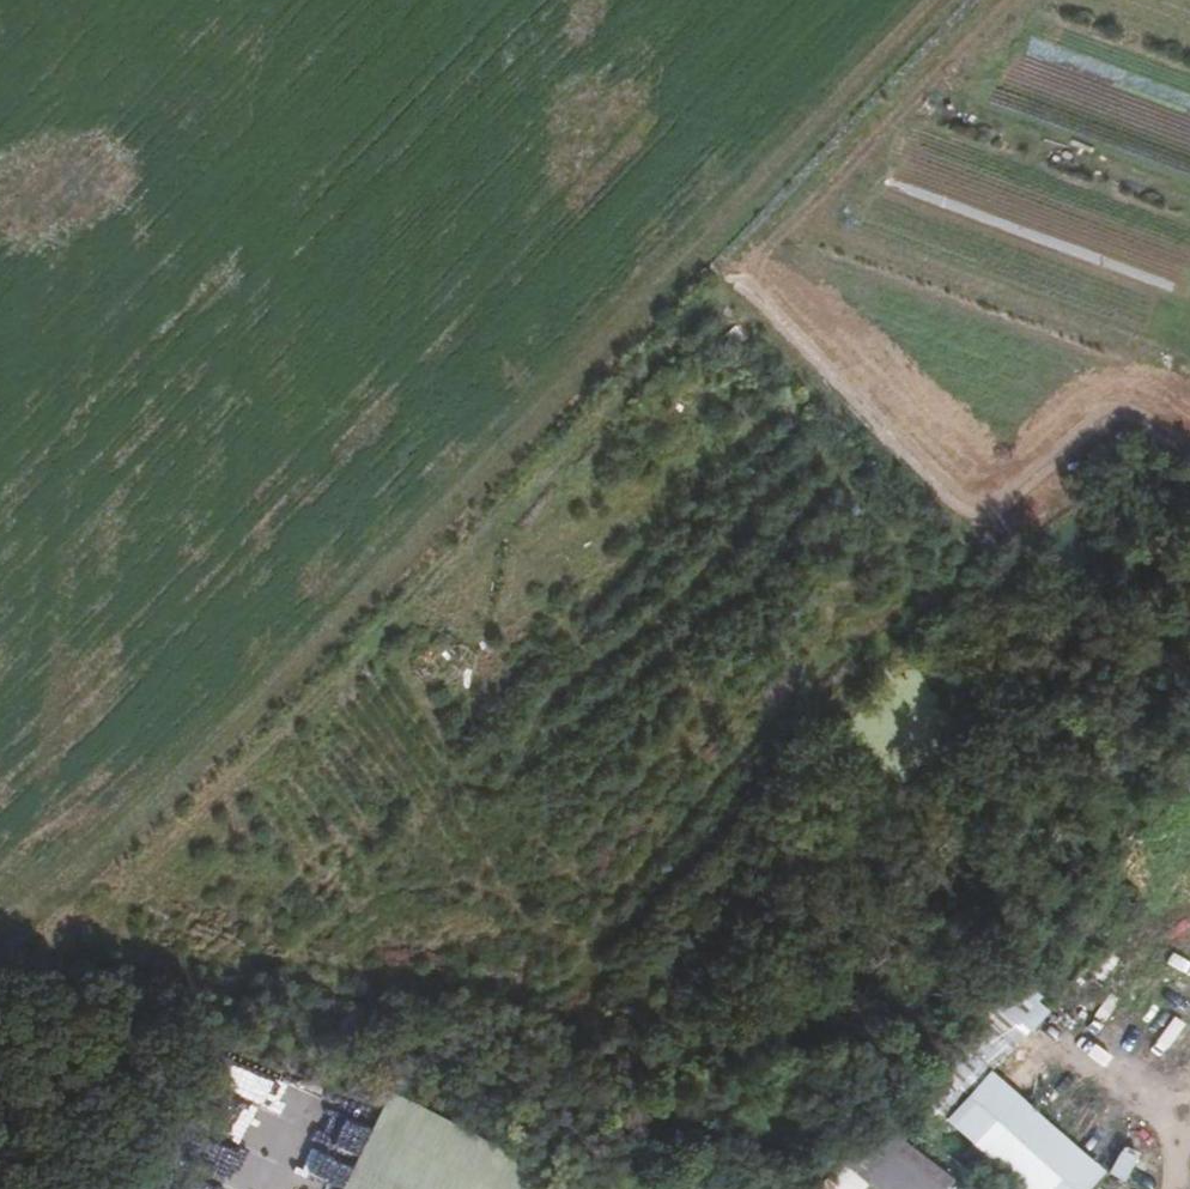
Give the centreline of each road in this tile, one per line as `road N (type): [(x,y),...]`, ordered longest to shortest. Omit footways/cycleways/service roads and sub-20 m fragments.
road 1 (track): [(969,0),(425,606)]
road 2 (track): [(755,242),(1016,568),(1169,415),(1189,420)]

